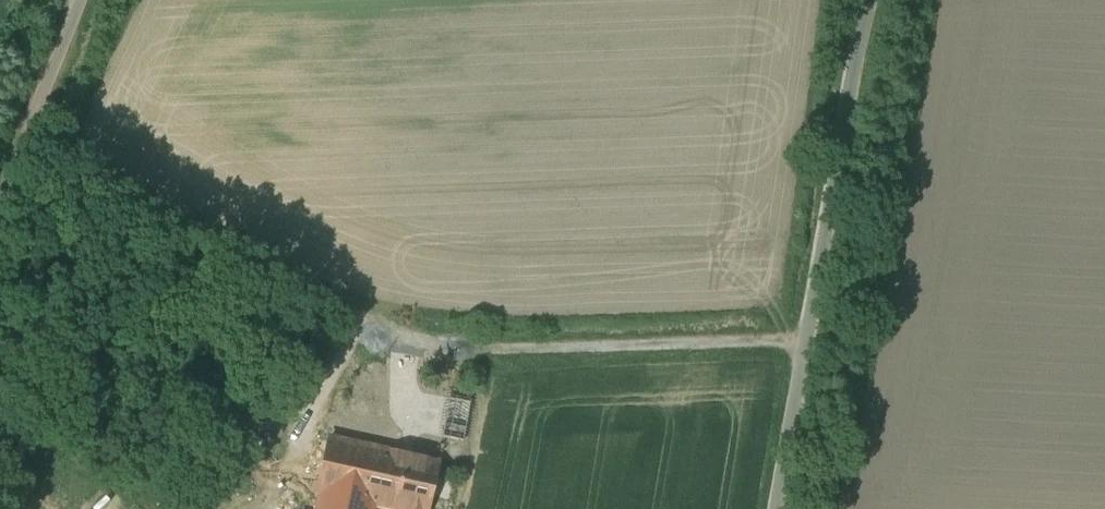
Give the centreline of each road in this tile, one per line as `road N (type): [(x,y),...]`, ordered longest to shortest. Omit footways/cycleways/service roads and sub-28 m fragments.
road 1 (unclassified): [(777,508),(868,0)]
road 2 (track): [(379,332),(23,143)]

